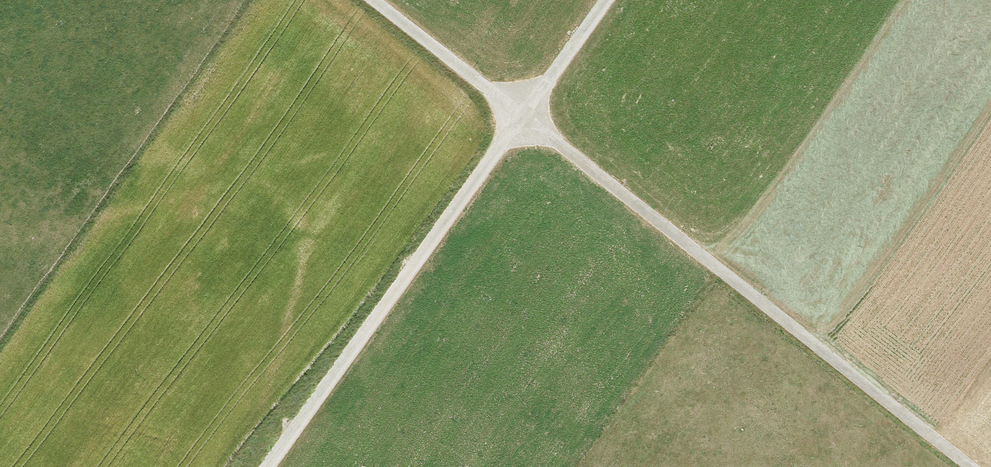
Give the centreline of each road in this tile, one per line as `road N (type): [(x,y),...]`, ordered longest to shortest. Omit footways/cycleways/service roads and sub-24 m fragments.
road 1 (track): [(971,466),(378,0)]
road 2 (track): [(264,466),(605,0)]

